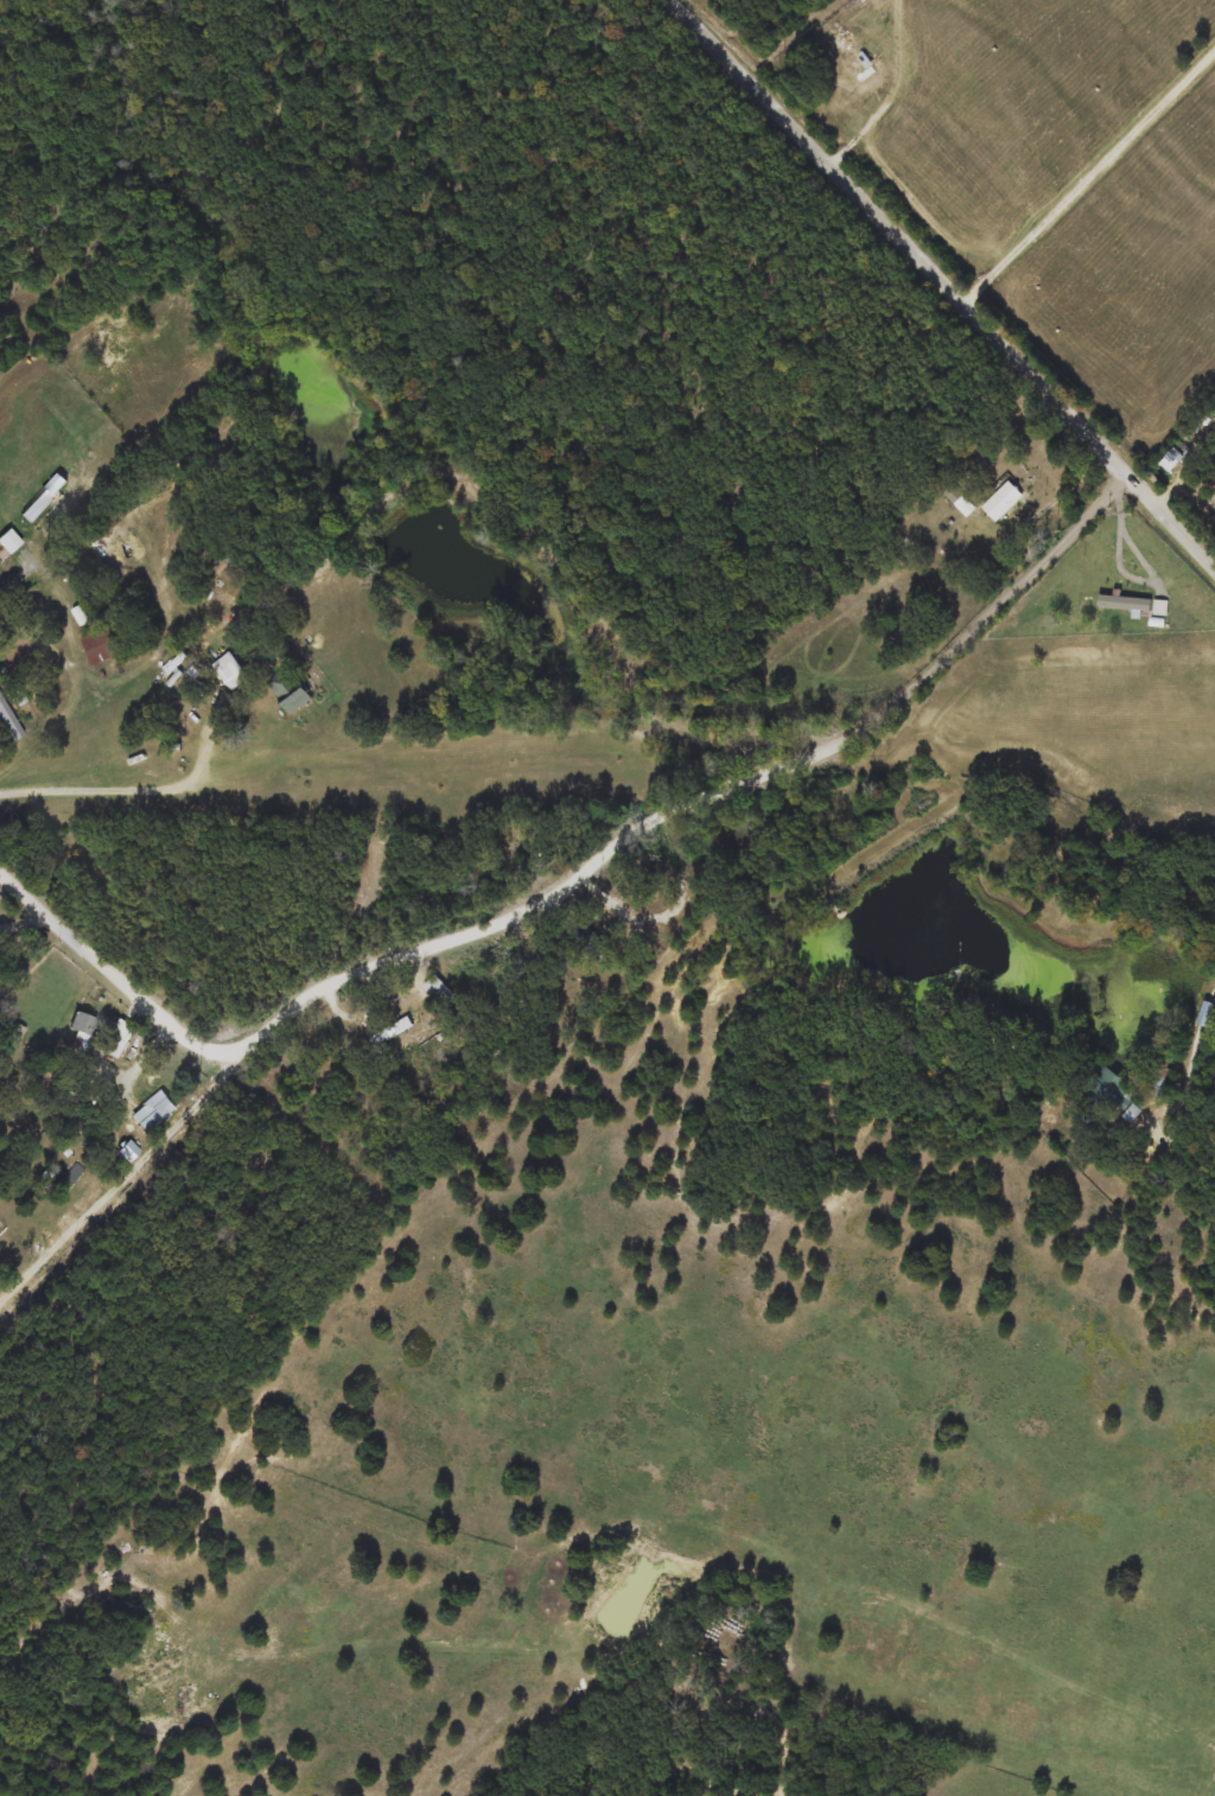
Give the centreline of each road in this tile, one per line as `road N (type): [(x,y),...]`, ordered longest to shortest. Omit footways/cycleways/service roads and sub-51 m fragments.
road 1 (residential): [(0,876),(204,1046),(230,1056),(324,983),(488,926),(653,822),(845,743),(925,681),(1130,478)]
road 2 (residential): [(1214,566),(671,0)]
road 3 (residential): [(963,305),(1214,55)]
road 4 (residential): [(0,792),(180,753),(206,732),(240,676)]
road 5 (residential): [(342,1062),(324,983),(365,859)]
road 6 (residential): [(1214,745),(1131,856)]
road 7 (residential): [(662,817),(685,874),(727,926)]
road 8 (residential): [(1013,418),(1095,512)]
road 9 (residential): [(507,917),(611,980)]

